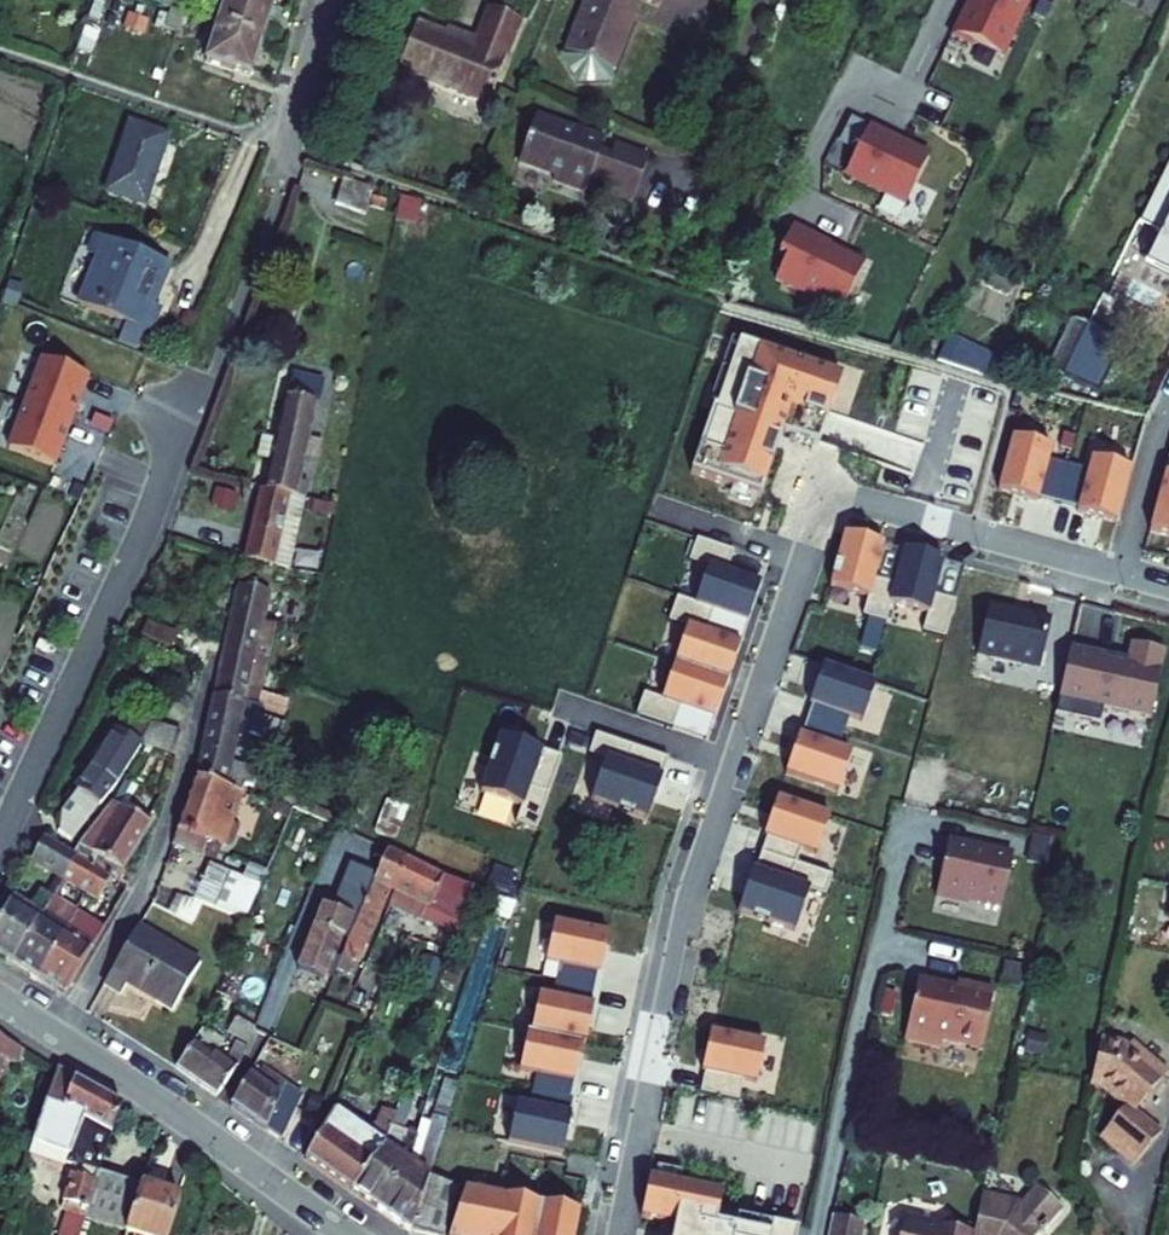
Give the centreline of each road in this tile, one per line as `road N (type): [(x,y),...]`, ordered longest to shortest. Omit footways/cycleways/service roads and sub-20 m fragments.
road 1 (residential): [(619,1234),(691,892),(729,764),(825,502),(1168,587)]
road 2 (residential): [(0,843),(136,546),(199,383)]
road 3 (residential): [(0,1001),(183,1118),(344,1234)]
road 4 (residential): [(292,151),(338,0)]

